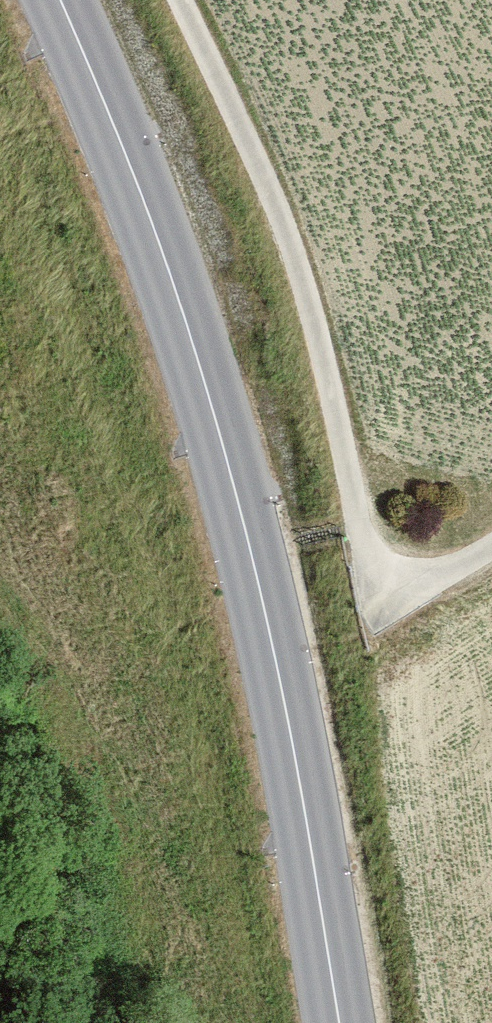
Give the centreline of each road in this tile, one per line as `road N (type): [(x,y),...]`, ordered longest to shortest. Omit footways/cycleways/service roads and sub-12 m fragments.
road 1 (secondary): [(32,0),(141,260),(202,460),(262,681),(329,1022)]
road 2 (track): [(491,544),(373,619),(303,263),(183,0)]

